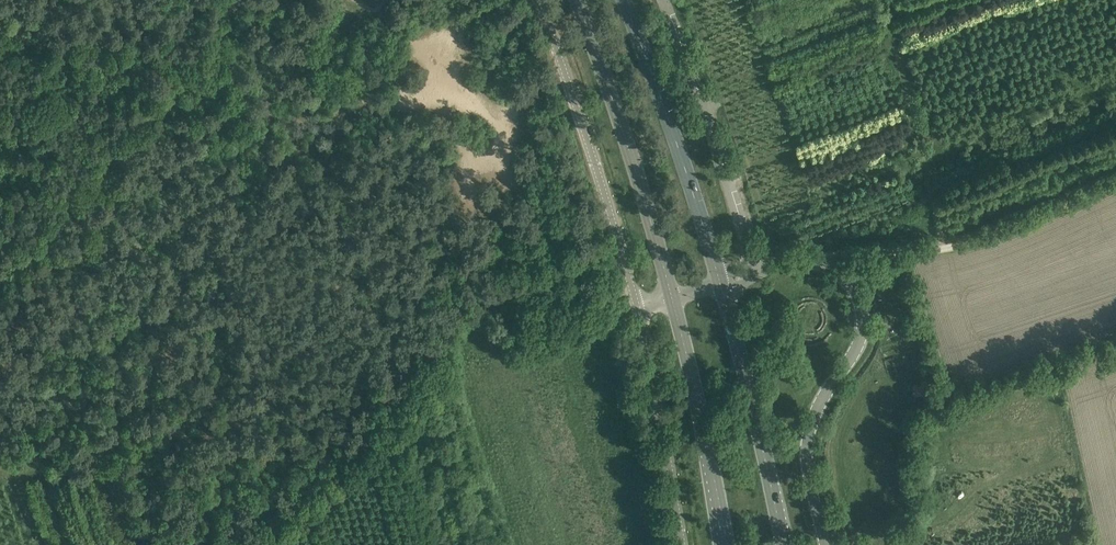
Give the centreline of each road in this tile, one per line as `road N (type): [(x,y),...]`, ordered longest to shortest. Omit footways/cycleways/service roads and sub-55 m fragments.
road 1 (unclassified): [(825,544),(807,445),(815,410),(859,347),(859,302),(846,277),(826,267),(763,268)]
road 2 (track): [(805,264),(957,240),(1115,174)]
road 3 (unclassified): [(540,0),(637,309)]
road 4 (secondary): [(574,0),(635,163),(672,299)]
road 5 (secondary): [(718,285),(623,0)]
road 6 (unclassified): [(763,268),(669,0)]
road 7 (secondary): [(783,544),(718,285)]
road 8 (secondary): [(672,299),(726,544)]
road 9 (unclassified): [(637,309),(682,544)]

